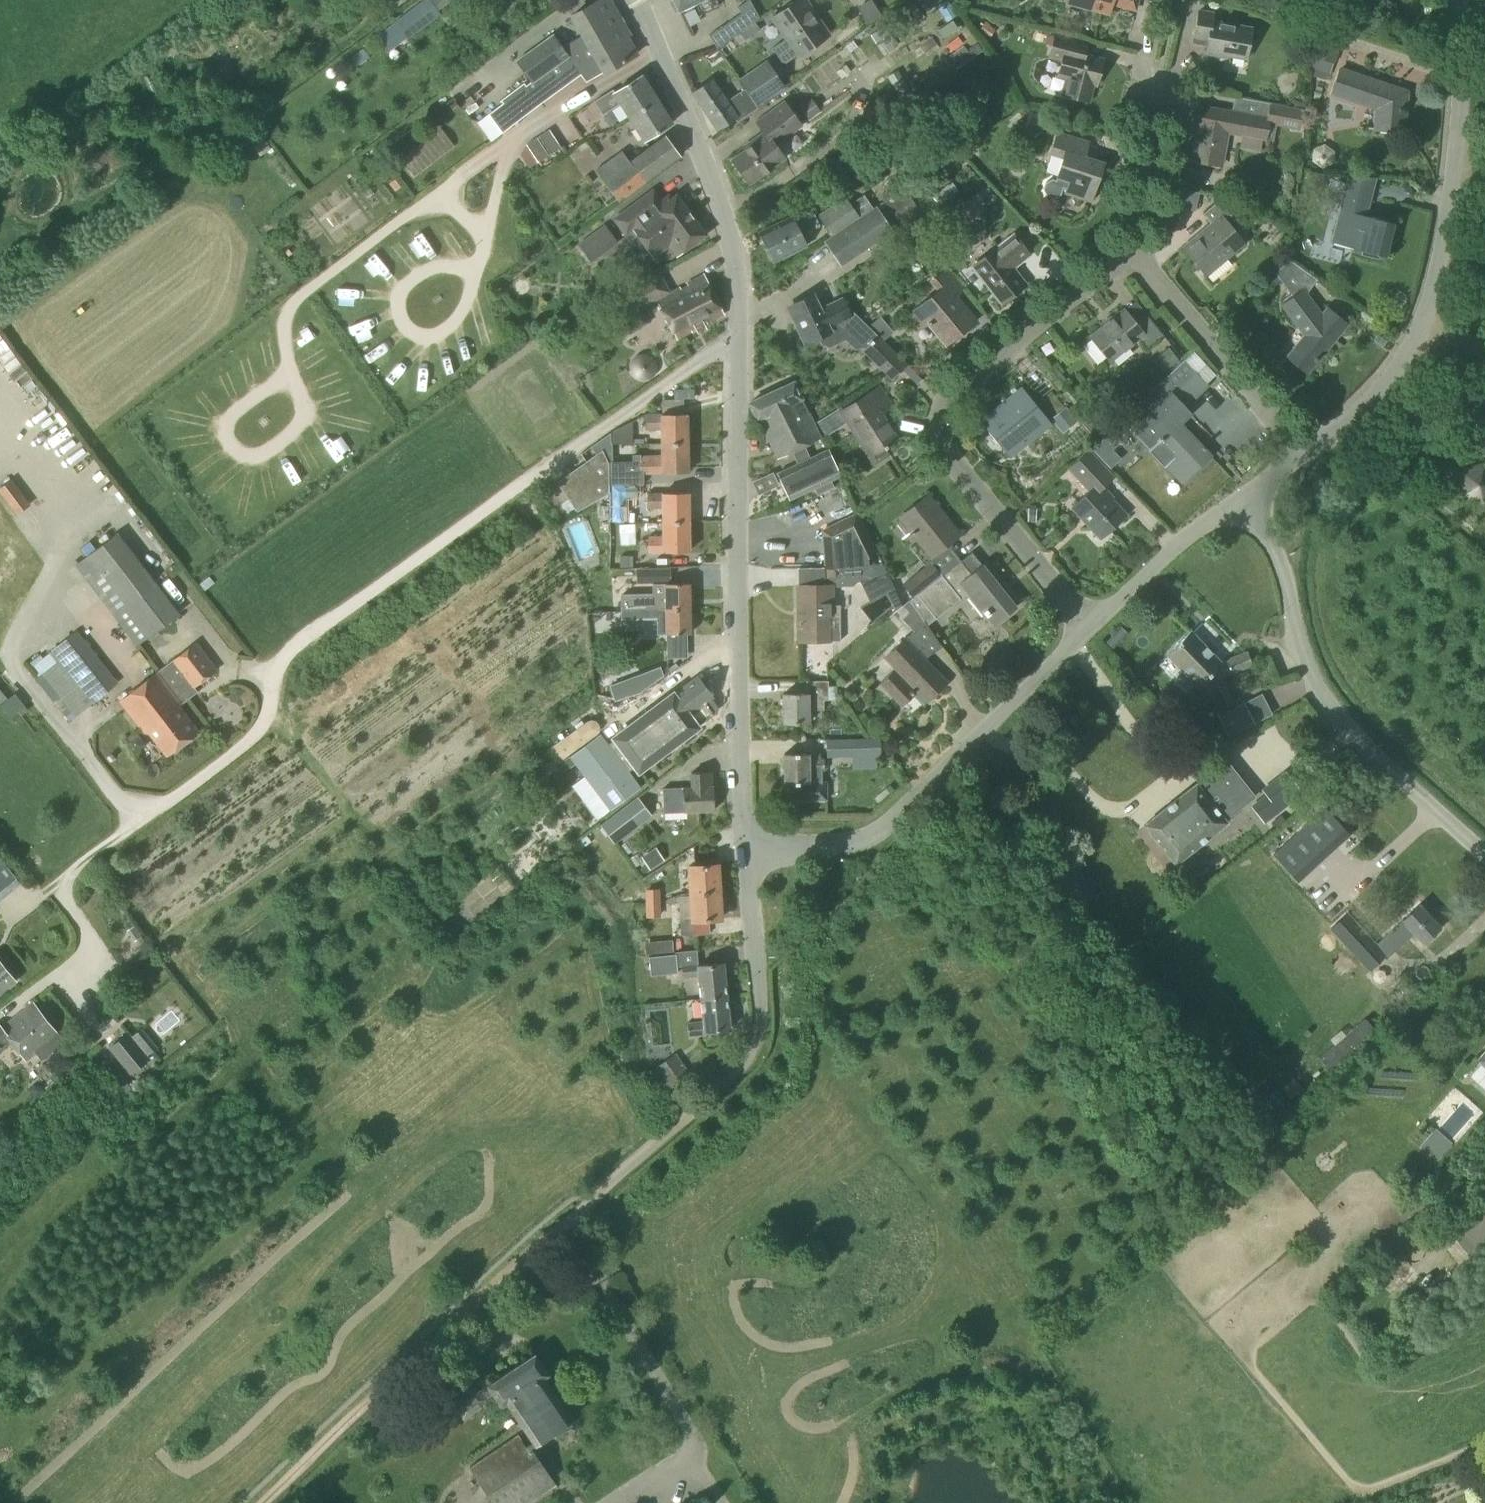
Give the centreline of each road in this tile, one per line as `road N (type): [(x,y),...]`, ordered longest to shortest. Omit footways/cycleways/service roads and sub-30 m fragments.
road 1 (residential): [(750,855),(739,719),(734,244),(638,0)]
road 2 (residential): [(1086,628),(941,444),(942,418),(1133,252)]
road 3 (residential): [(1304,457),(1396,376),(1434,289),(1455,158),(1461,0)]
road 4 (residential): [(566,1209),(745,1075),(760,1049),(750,855)]
road 5 (residential): [(750,855),(863,845),(885,831),(1086,628)]
road 6 (track): [(272,1502),(563,1225),(566,1209)]
road 7 (unclassified): [(1484,854),(1325,705),(1302,663),(1277,559)]
road 8 (residential): [(1133,252),(1304,457)]
road 9 (residential): [(1086,628),(1253,503)]
road 10 (residential): [(1133,252),(1160,65)]

